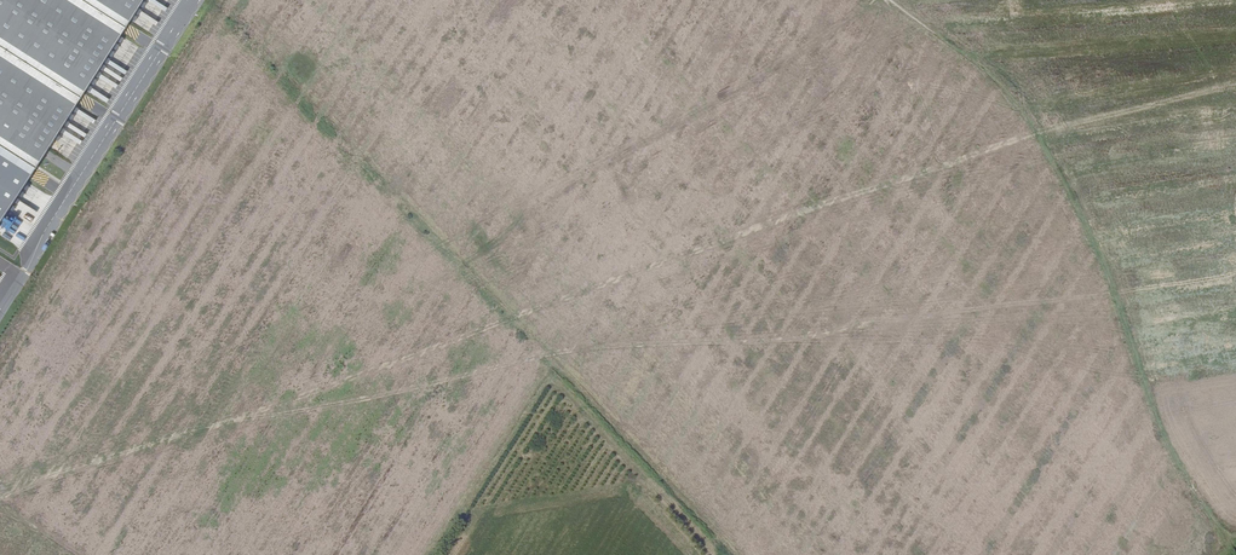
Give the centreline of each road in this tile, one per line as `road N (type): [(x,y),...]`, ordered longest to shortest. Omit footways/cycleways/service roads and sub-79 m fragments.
road 1 (track): [(887,0),(1008,84),(1039,121),(1126,299),(1172,449),(1234,545)]

